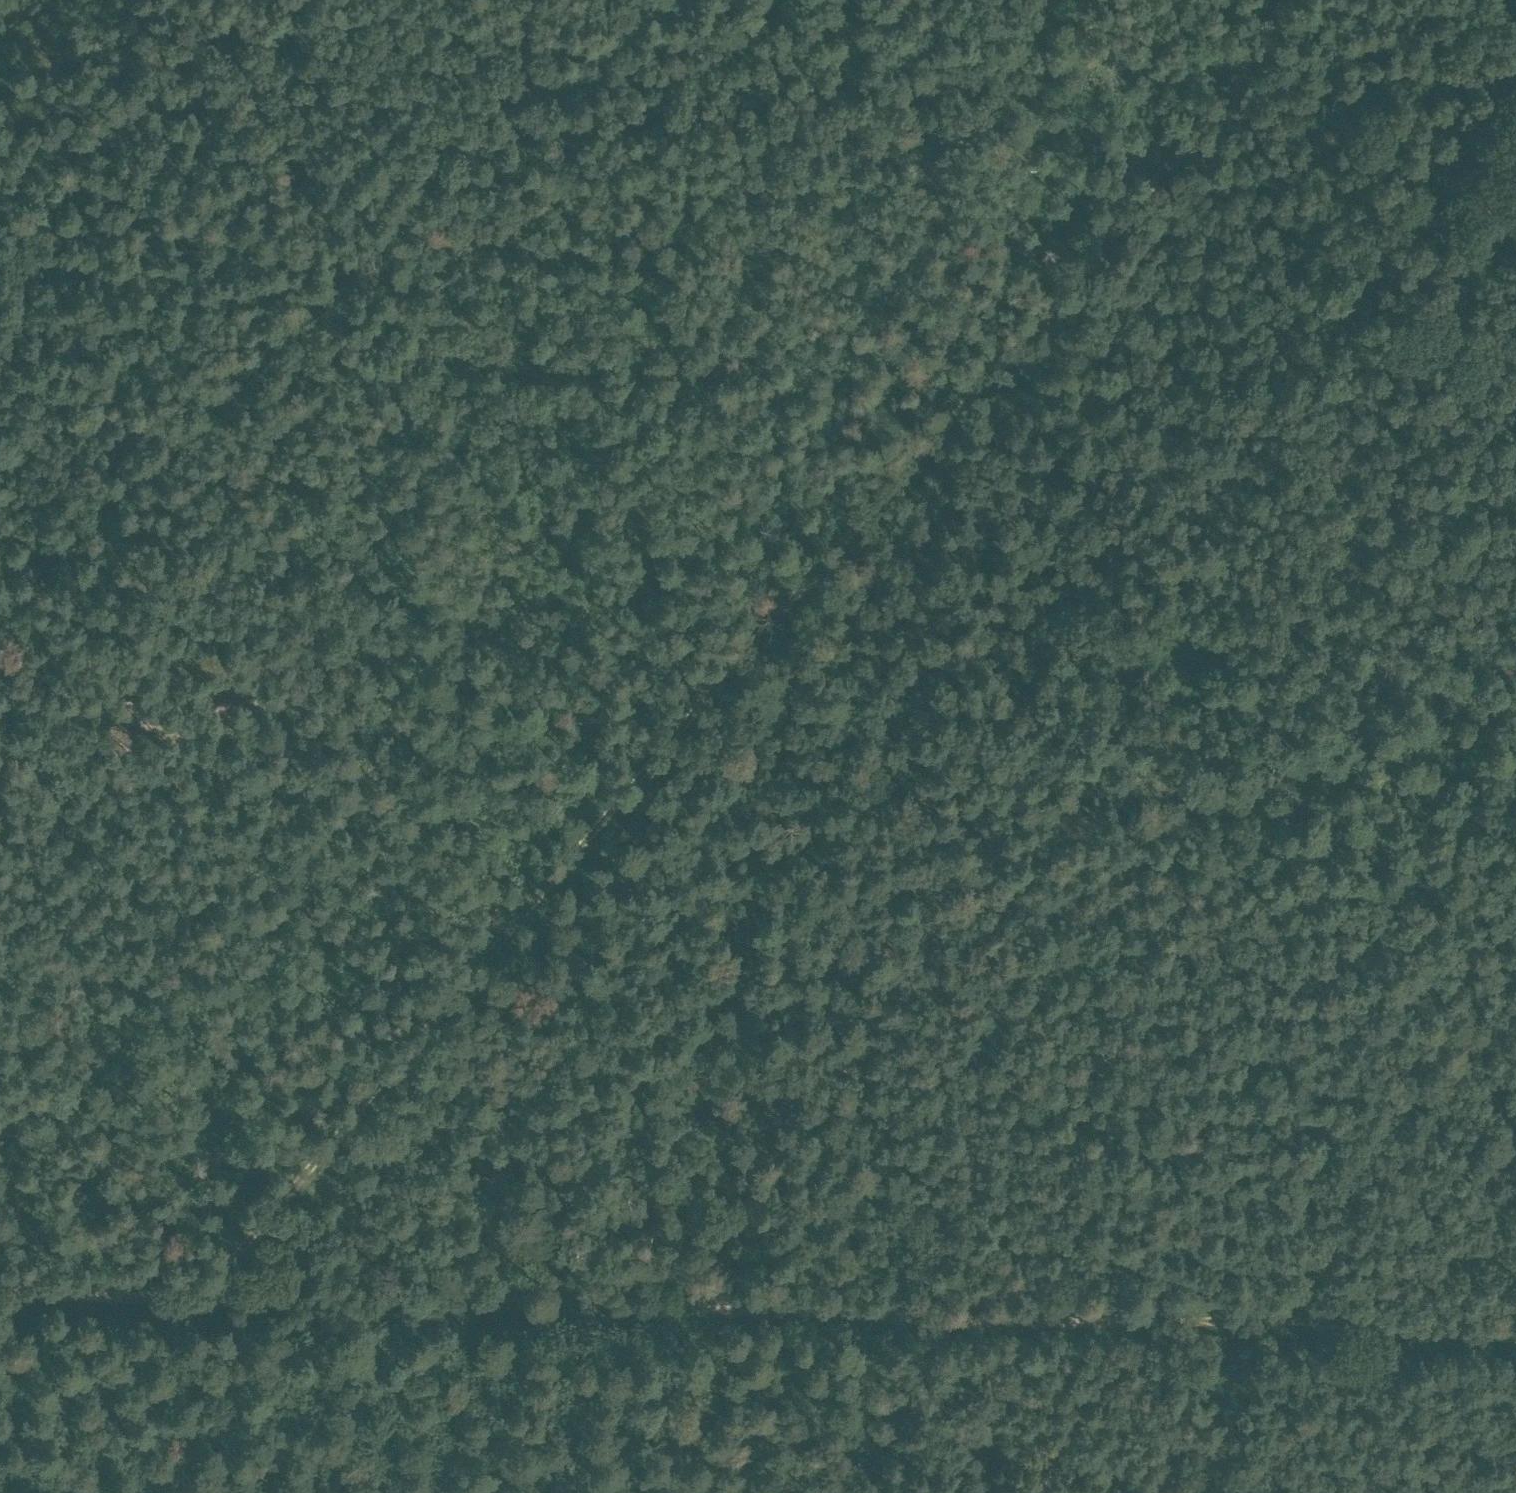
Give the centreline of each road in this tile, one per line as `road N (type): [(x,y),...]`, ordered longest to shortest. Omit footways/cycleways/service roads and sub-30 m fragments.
road 1 (track): [(1287,0),(1236,90),(287,1198),(216,1297)]
road 2 (track): [(216,1297),(1515,1333)]
road 3 (track): [(0,615),(533,88),(680,75),(727,0)]
road 4 (track): [(0,1291),(216,1297)]

